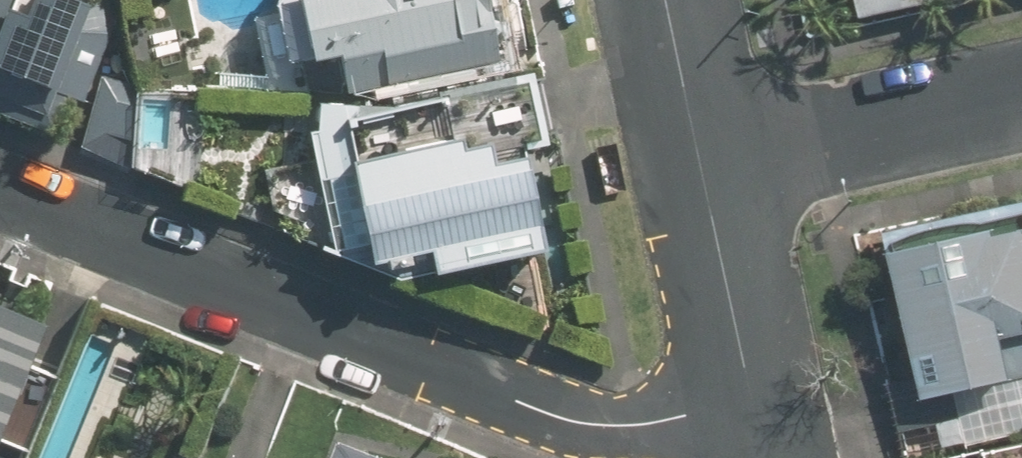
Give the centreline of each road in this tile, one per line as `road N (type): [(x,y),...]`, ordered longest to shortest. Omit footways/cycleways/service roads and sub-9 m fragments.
road 1 (residential): [(753,401),(618,425),(568,417),(0,190)]
road 2 (residential): [(1021,92),(706,164)]
road 3 (residential): [(706,164),(753,401)]
road 4 (residential): [(669,0),(706,164)]

